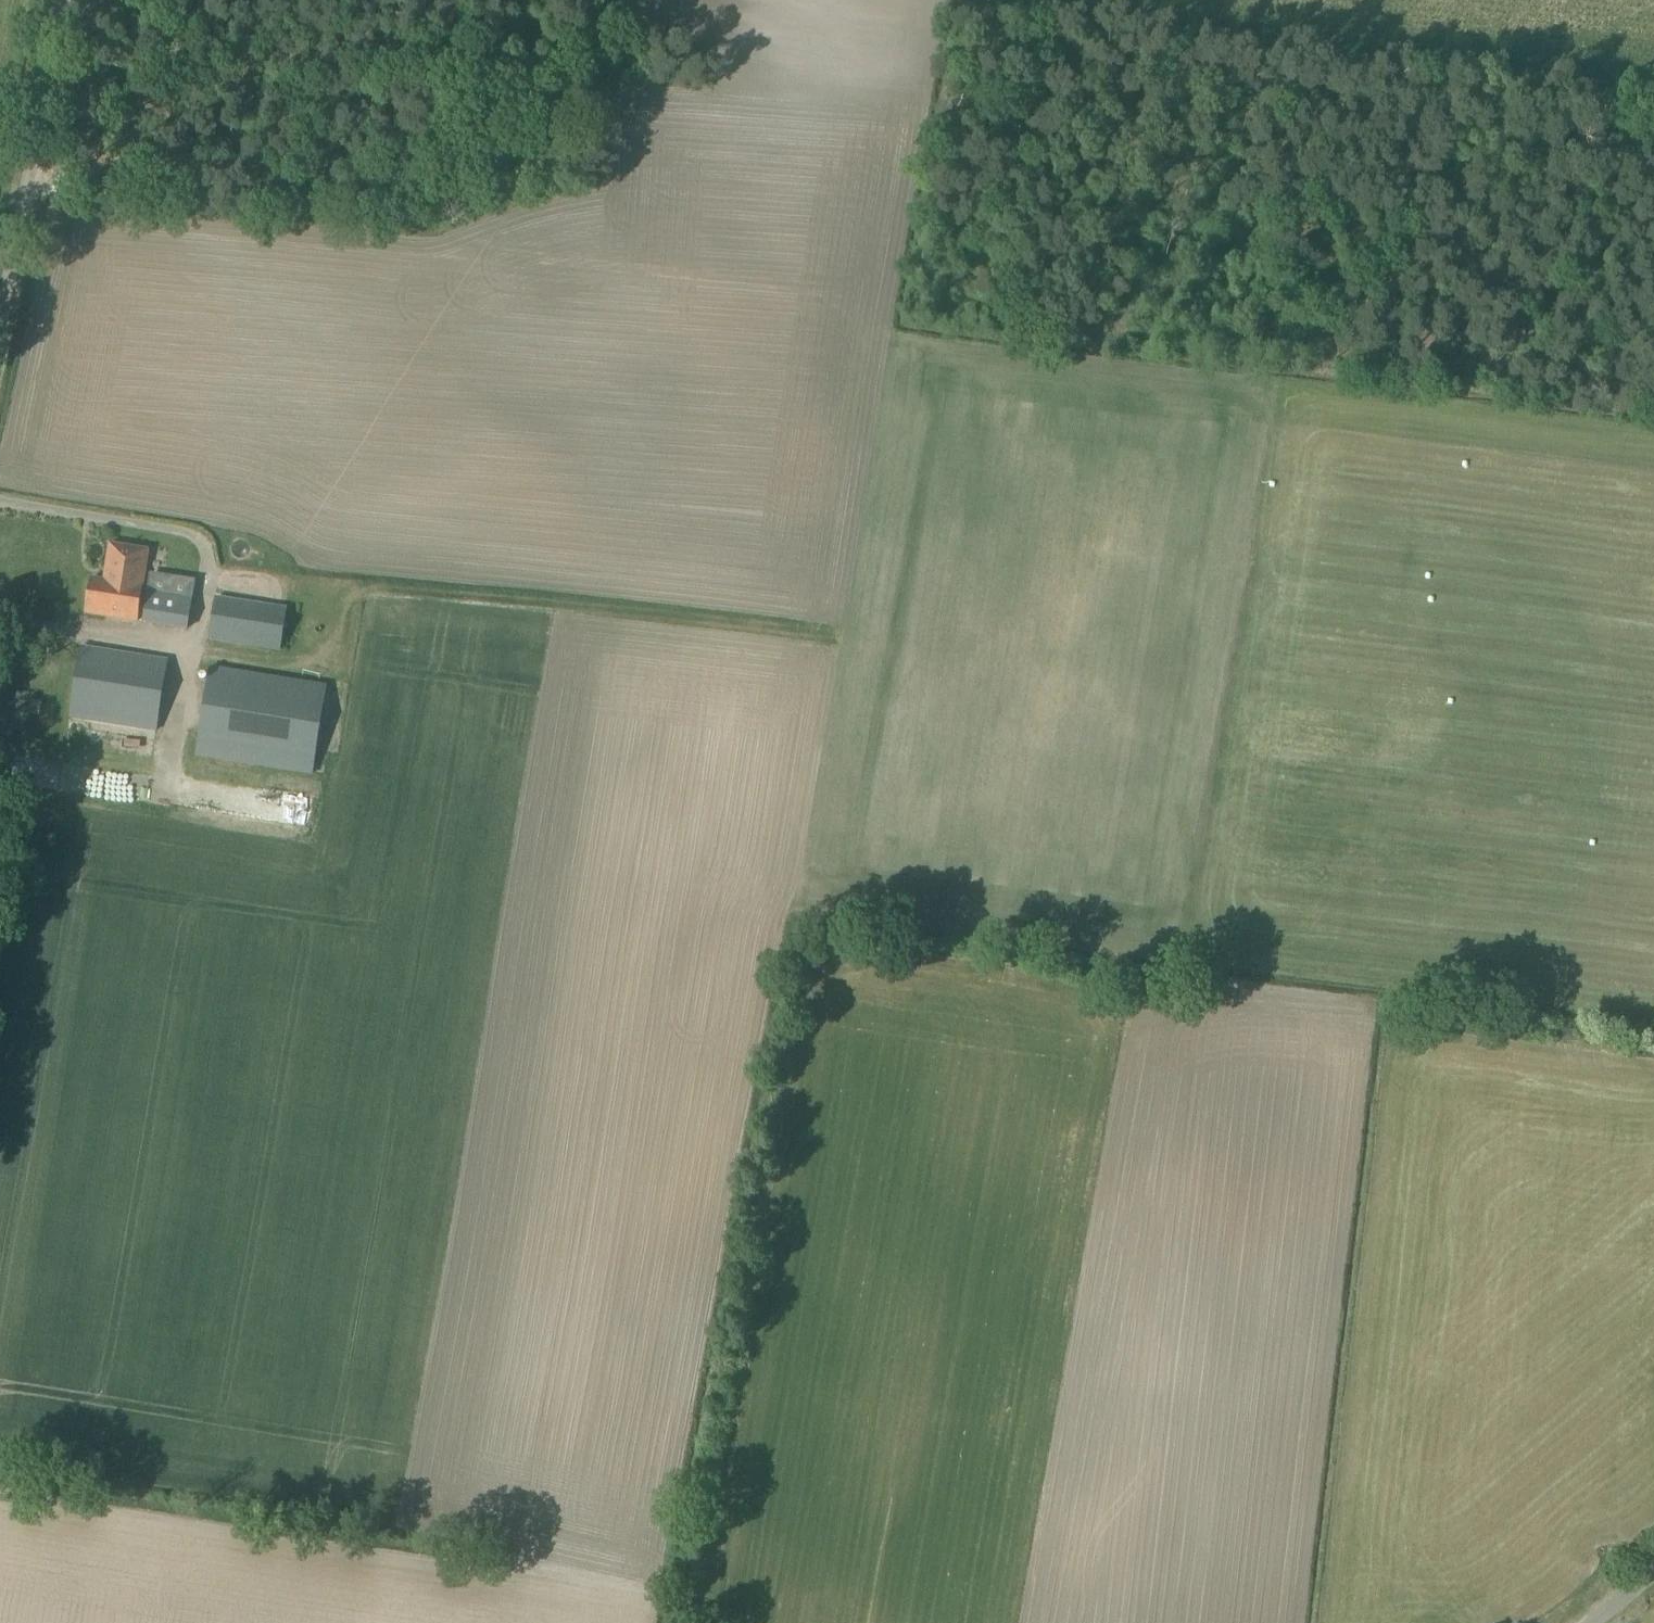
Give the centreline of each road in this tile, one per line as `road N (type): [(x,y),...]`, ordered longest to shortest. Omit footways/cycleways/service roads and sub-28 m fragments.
road 1 (unclassified): [(0,326),(64,0)]

